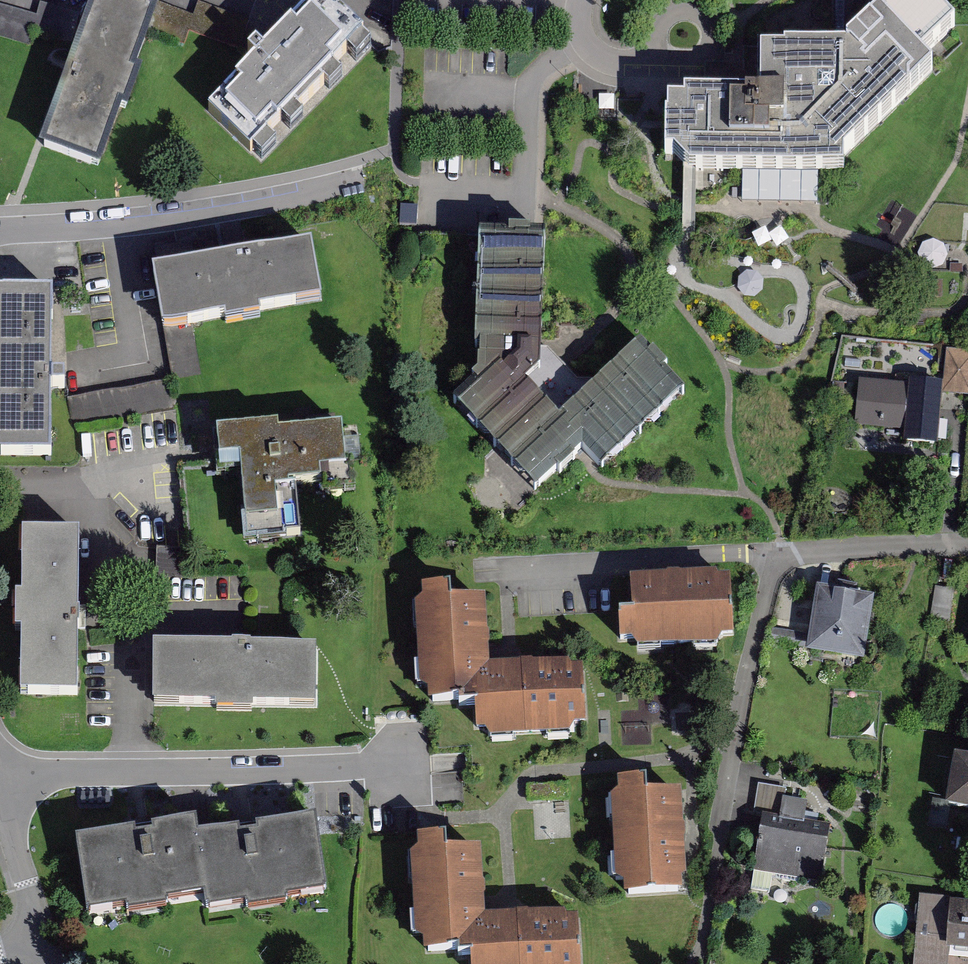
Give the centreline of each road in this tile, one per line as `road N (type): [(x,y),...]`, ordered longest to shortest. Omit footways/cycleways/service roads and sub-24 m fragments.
road 1 (residential): [(0,234),(147,223),(330,190)]
road 2 (residential): [(0,778),(318,770)]
road 3 (unclassified): [(776,555),(717,852)]
road 4 (residential): [(507,558),(776,555)]
road 5 (residential): [(967,547),(776,555)]
road 6 (residential): [(586,49),(554,62),(527,93),(525,184)]
road 7 (residential): [(663,52),(658,34),(666,17),(681,9),(704,17),(712,41),(703,56),(688,63),(664,53)]
road 8 (residential): [(0,798),(38,935)]

